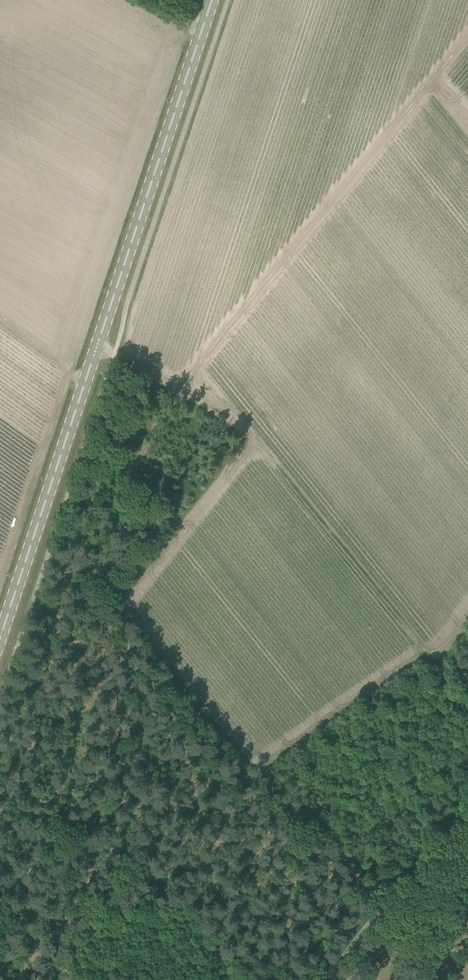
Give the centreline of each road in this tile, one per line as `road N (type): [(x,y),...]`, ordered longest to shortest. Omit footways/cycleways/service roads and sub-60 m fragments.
road 1 (primary): [(0,636),(212,0)]
road 2 (track): [(467,722),(456,688),(246,439),(95,350)]
road 3 (track): [(246,439),(467,162)]
road 4 (track): [(467,801),(312,979)]

